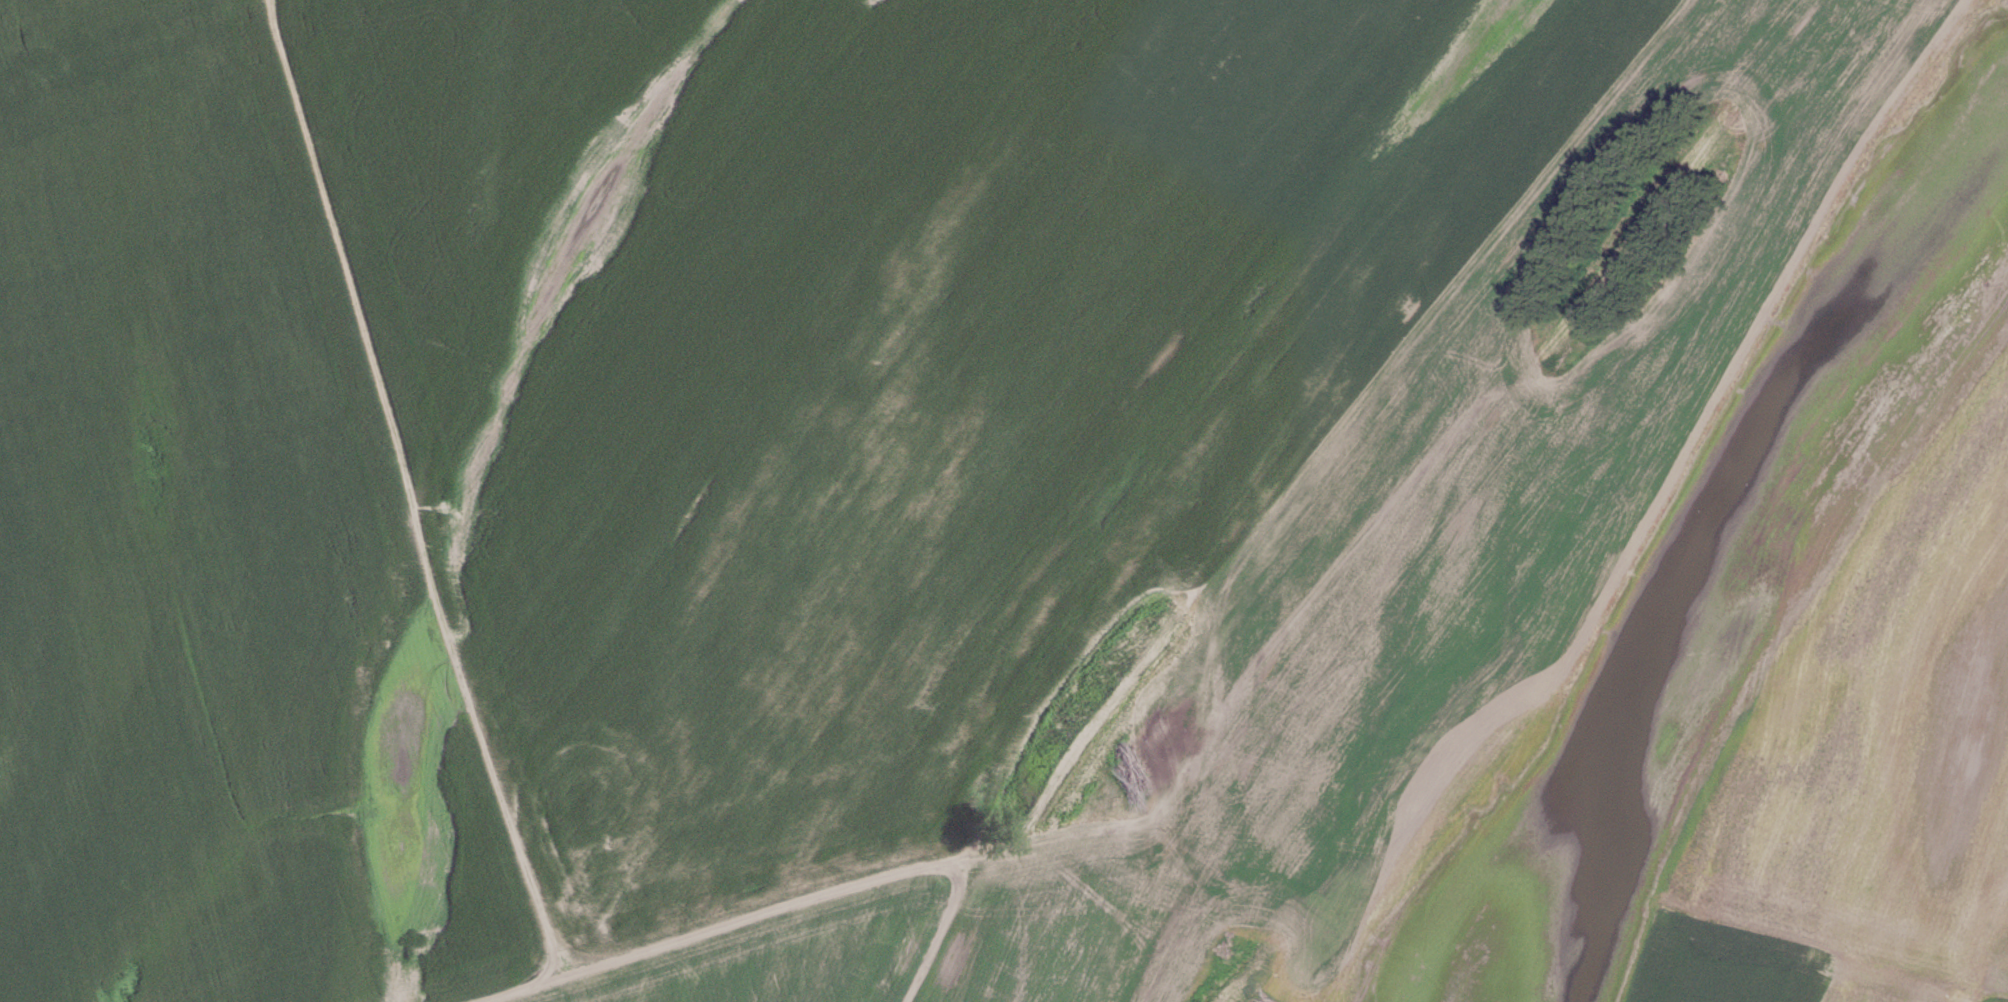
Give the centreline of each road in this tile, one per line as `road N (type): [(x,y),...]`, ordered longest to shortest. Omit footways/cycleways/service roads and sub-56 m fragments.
road 1 (track): [(567,972),(430,577),(404,456),(270,0)]
road 2 (track): [(474,1001),(849,885),(1071,838),(1127,805),(1149,778)]
road 3 (track): [(964,860),(962,886),(904,1001)]

